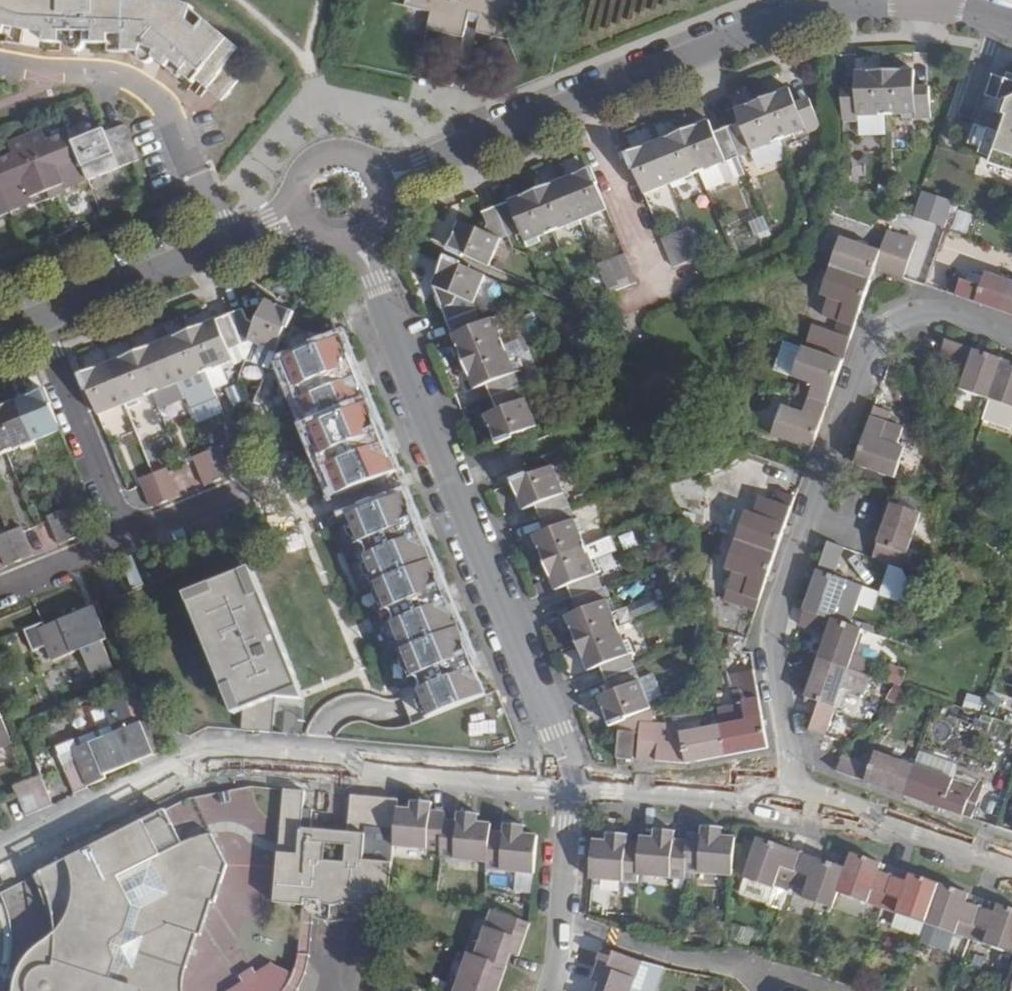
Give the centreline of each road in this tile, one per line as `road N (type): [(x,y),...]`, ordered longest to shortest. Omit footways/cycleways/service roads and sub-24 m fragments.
road 1 (residential): [(379,177),(395,178),(808,14),(937,6),(1011,23)]
road 2 (residential): [(798,804),(769,631),(868,352),(945,314),(1011,337)]
road 3 (residential): [(0,858),(152,780),(221,756),(573,787)]
road 4 (residential): [(573,787),(568,758),(357,236)]
road 5 (residential): [(224,246),(158,99),(113,77),(0,62)]
road 6 (residential): [(0,337),(224,246)]
road 7 (residential): [(573,787),(798,804)]
road 8 (residential): [(798,804),(845,811),(1011,867)]
road 9 (residential): [(573,787),(550,990)]
road 10 (residential): [(379,177),(361,158),(323,156),(297,184),(303,221)]

